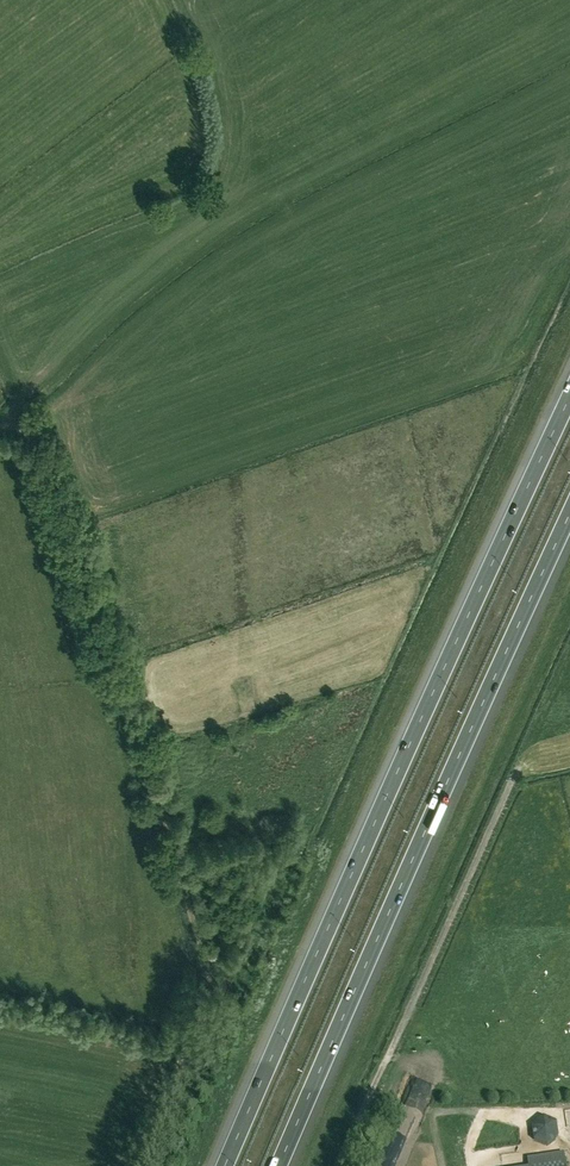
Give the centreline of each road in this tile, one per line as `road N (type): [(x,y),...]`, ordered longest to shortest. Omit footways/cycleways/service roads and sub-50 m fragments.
road 1 (motorway): [(569,397),(224,1165)]
road 2 (unclassified): [(143,1165),(207,997),(207,964),(35,448),(18,428),(0,426)]
road 3 (motorway): [(281,1165),(569,518)]
road 4 (unclassified): [(337,1165),(508,788),(524,770)]

